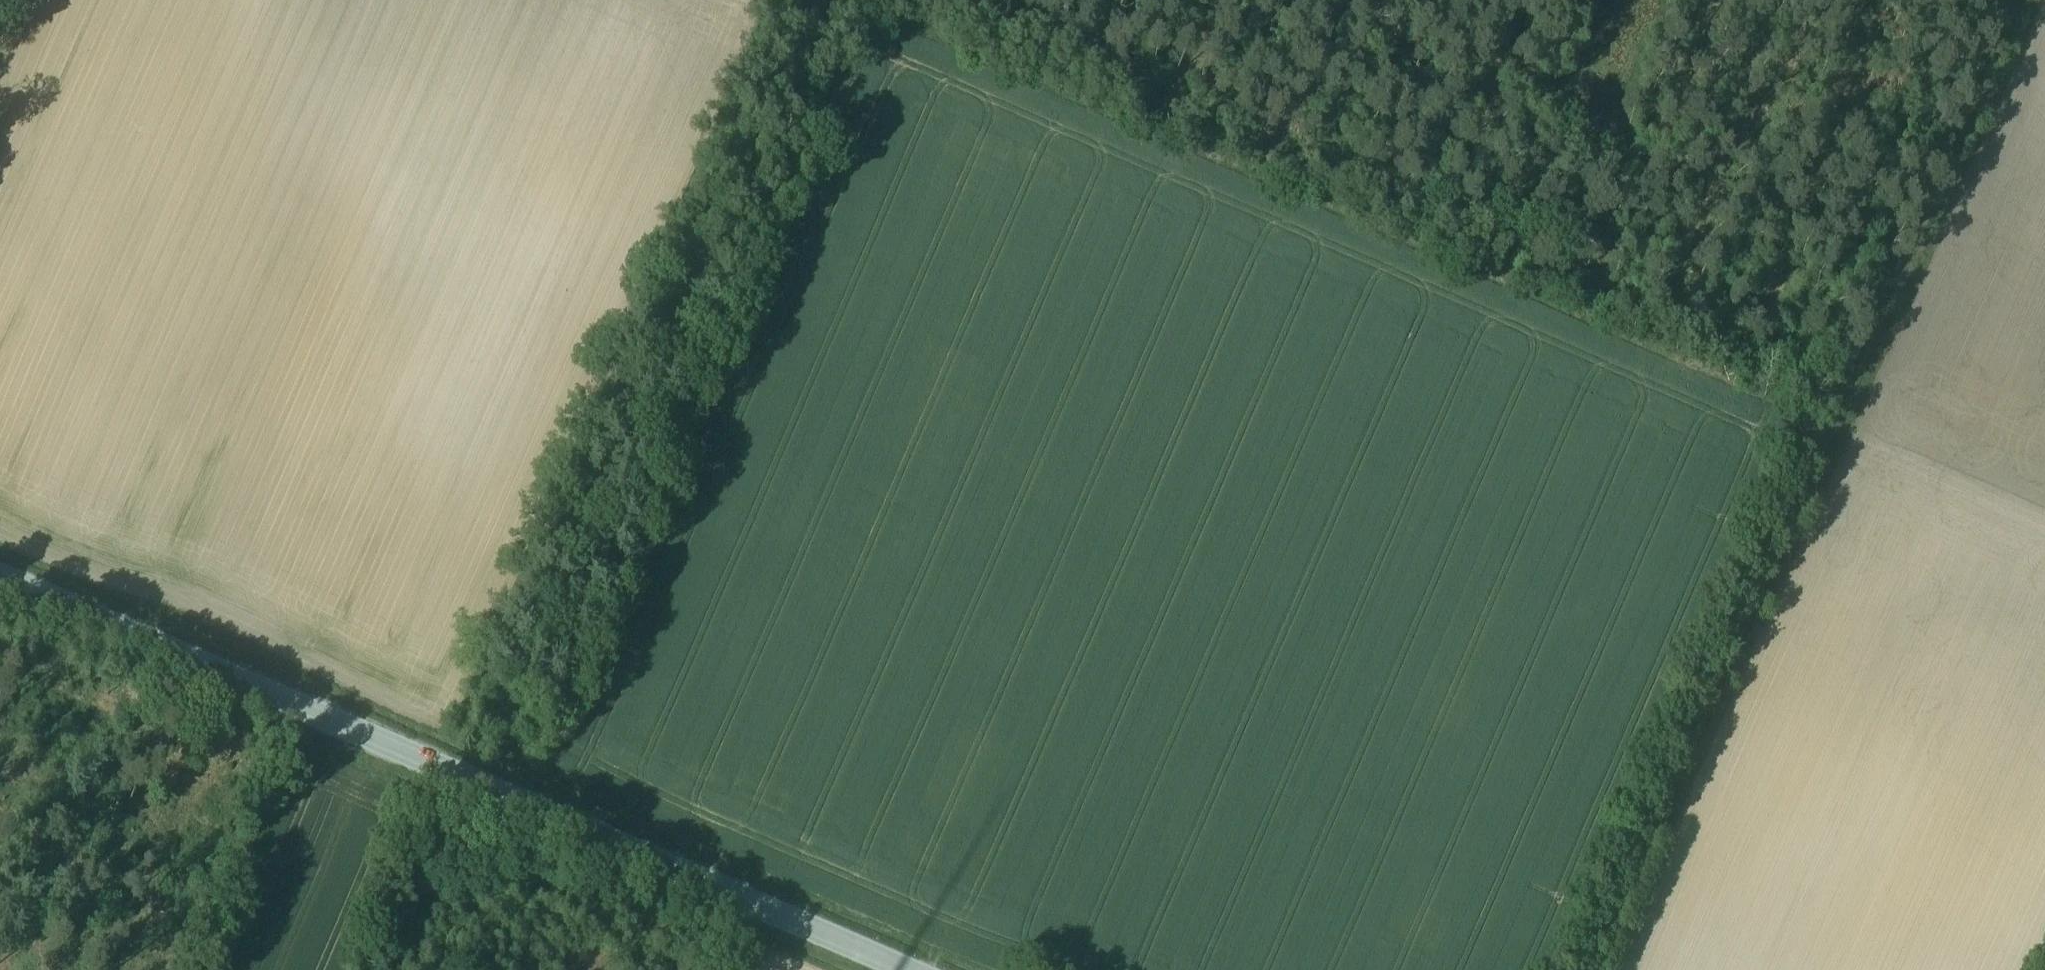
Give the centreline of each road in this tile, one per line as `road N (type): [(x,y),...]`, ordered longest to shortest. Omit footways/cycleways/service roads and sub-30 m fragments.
road 1 (secondary): [(0,577),(904,969)]

